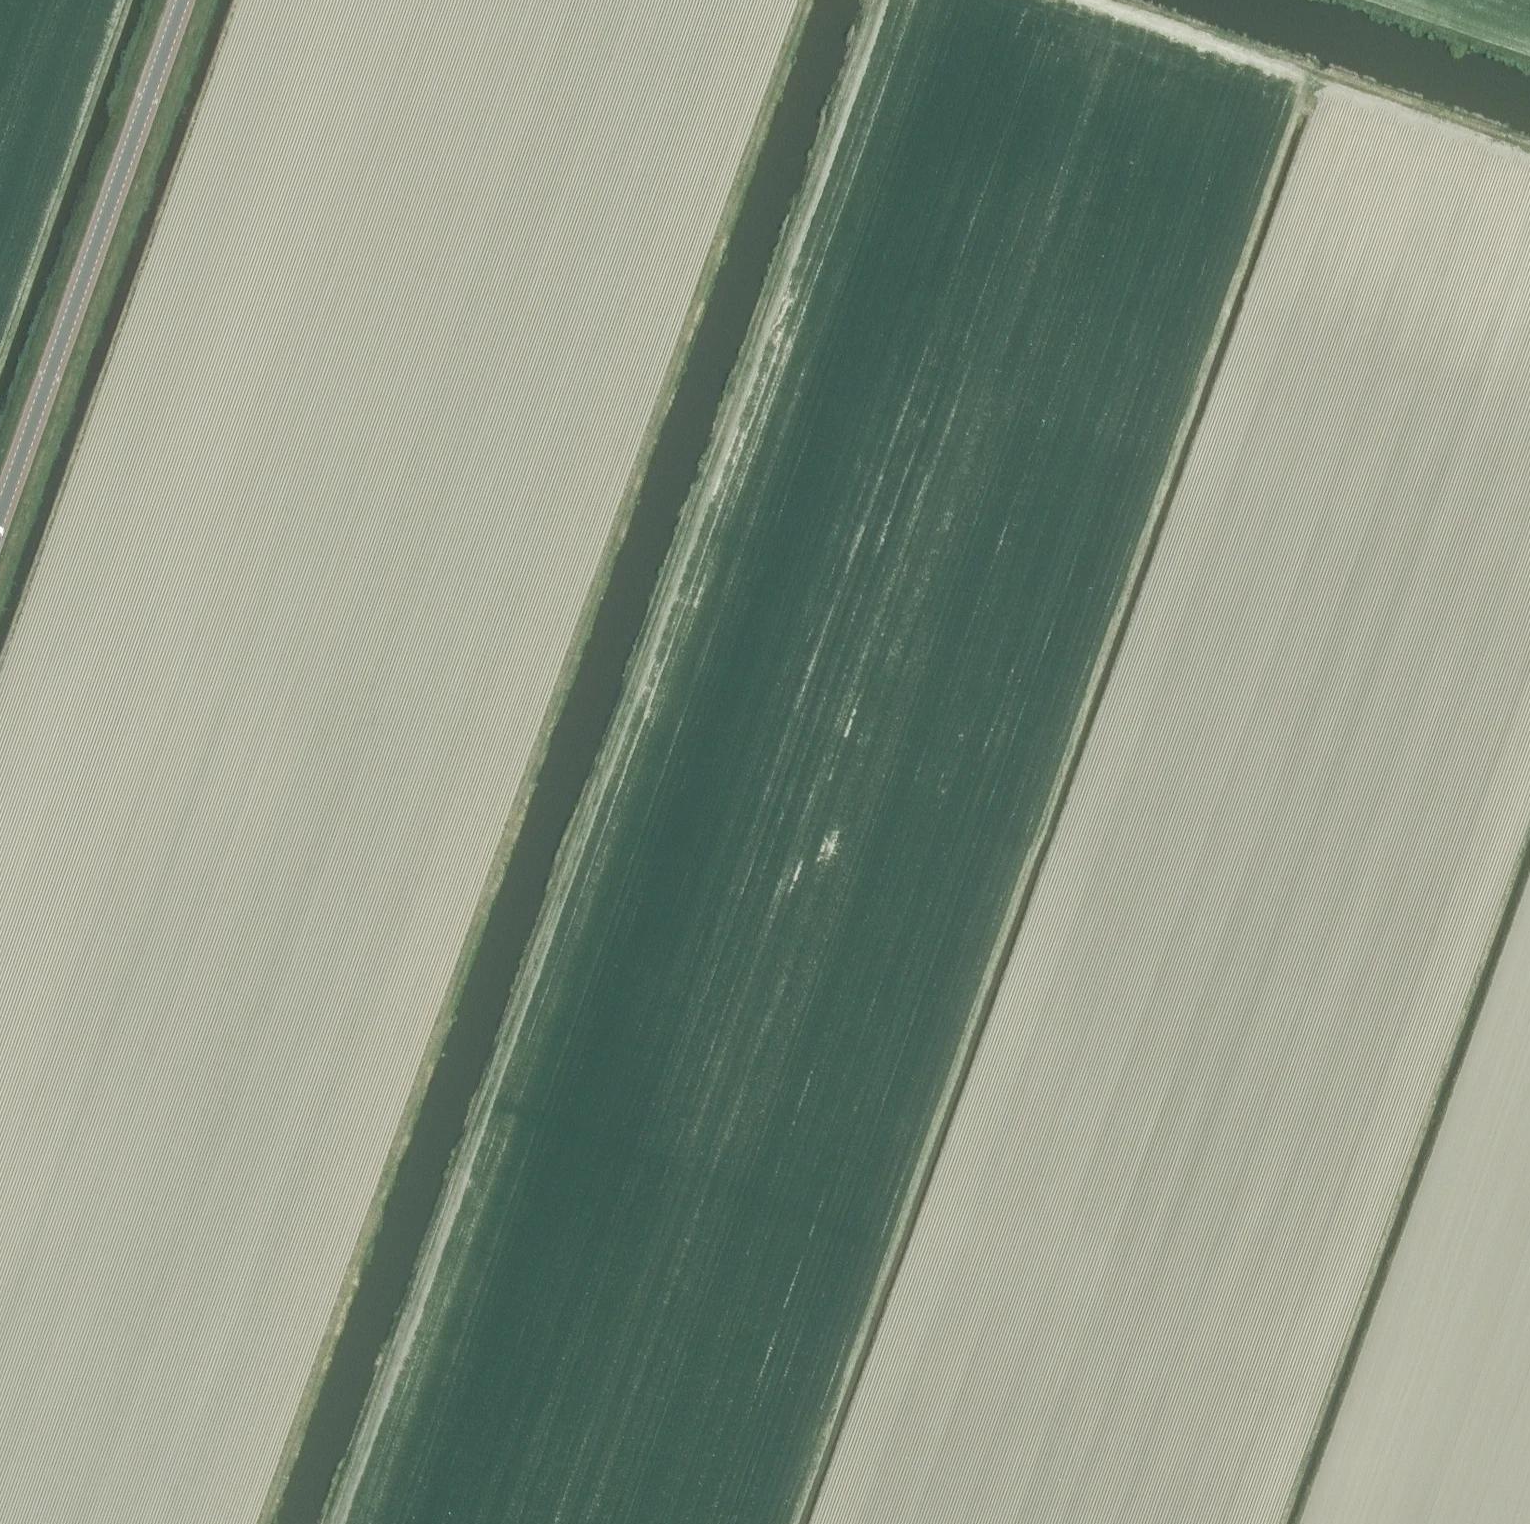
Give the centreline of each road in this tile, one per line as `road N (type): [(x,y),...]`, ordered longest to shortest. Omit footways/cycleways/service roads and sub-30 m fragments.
road 1 (tertiary): [(0,519),(184,0)]

